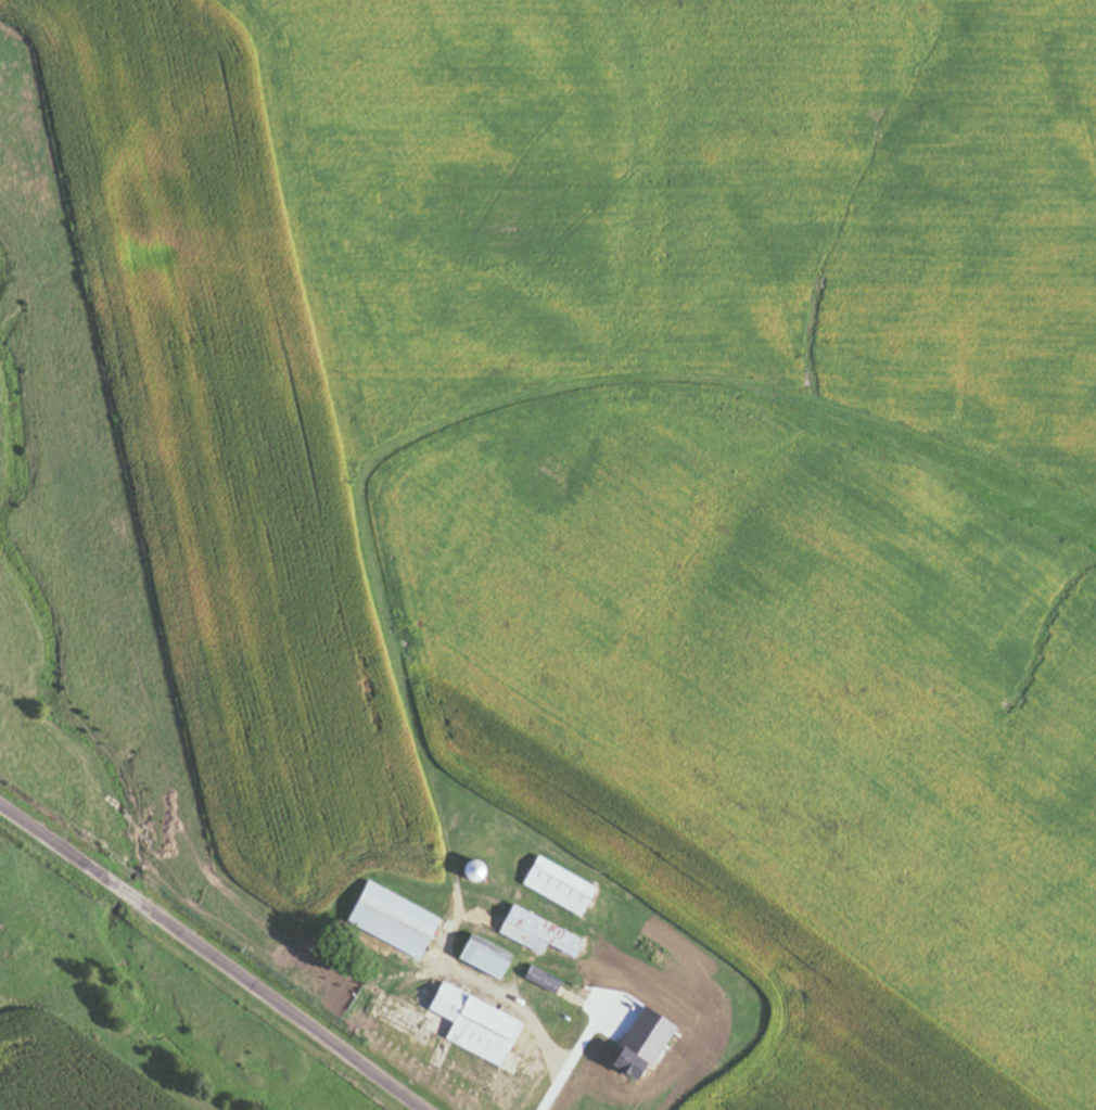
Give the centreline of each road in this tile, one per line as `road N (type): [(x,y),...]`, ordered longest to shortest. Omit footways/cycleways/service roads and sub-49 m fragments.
road 1 (residential): [(423,1109),(0,808)]

